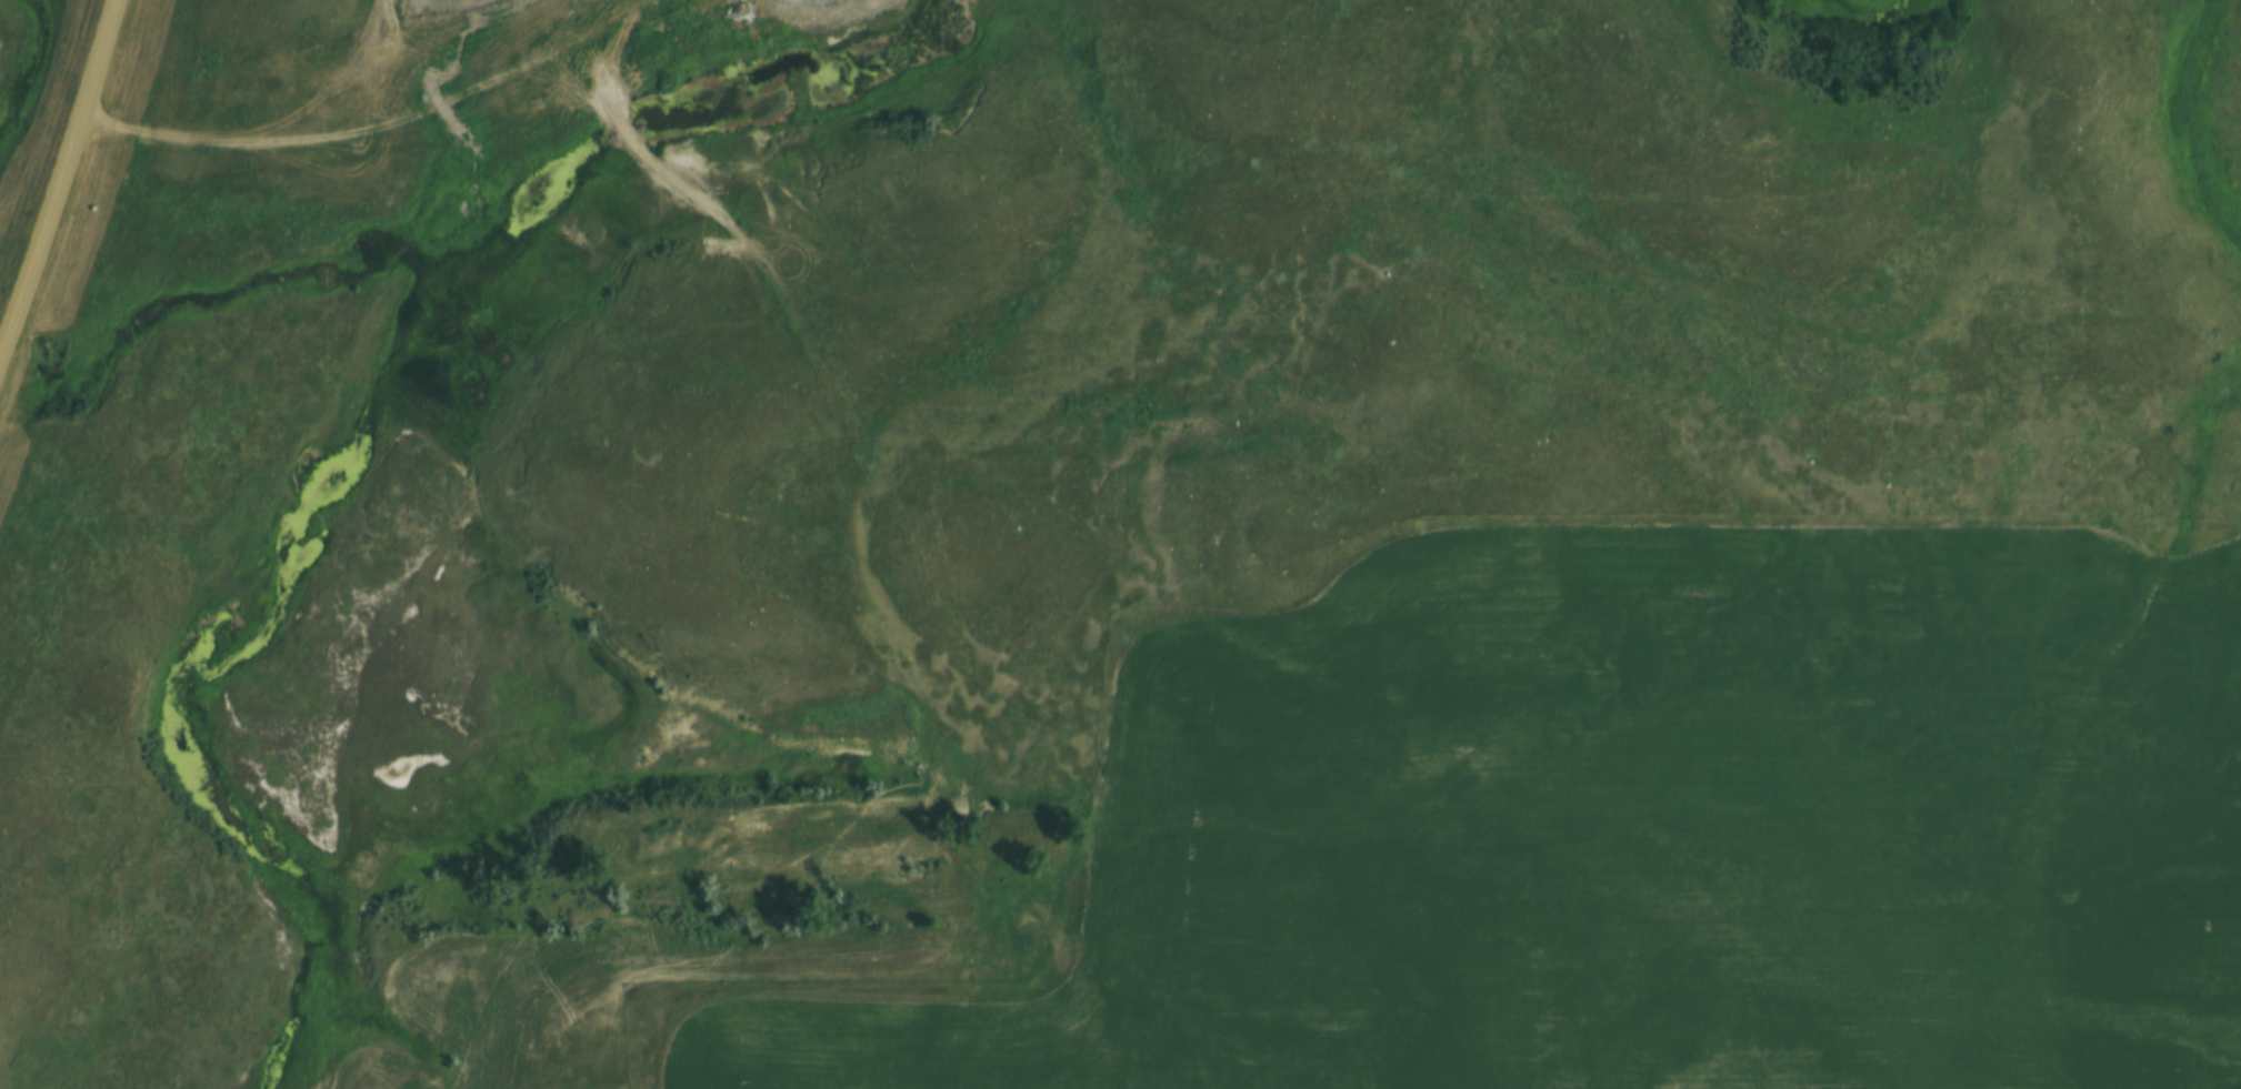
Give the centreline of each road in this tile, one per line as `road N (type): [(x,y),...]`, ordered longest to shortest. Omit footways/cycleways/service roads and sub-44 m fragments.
road 1 (residential): [(0,361),(117,0)]

